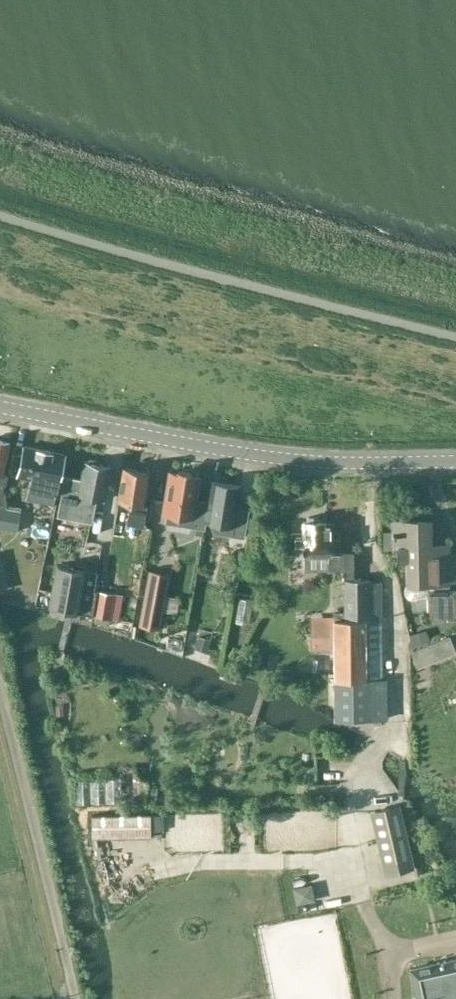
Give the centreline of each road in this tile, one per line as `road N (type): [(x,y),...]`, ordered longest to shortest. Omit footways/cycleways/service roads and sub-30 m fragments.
road 1 (tertiary): [(0,407),(229,453),(455,462)]

